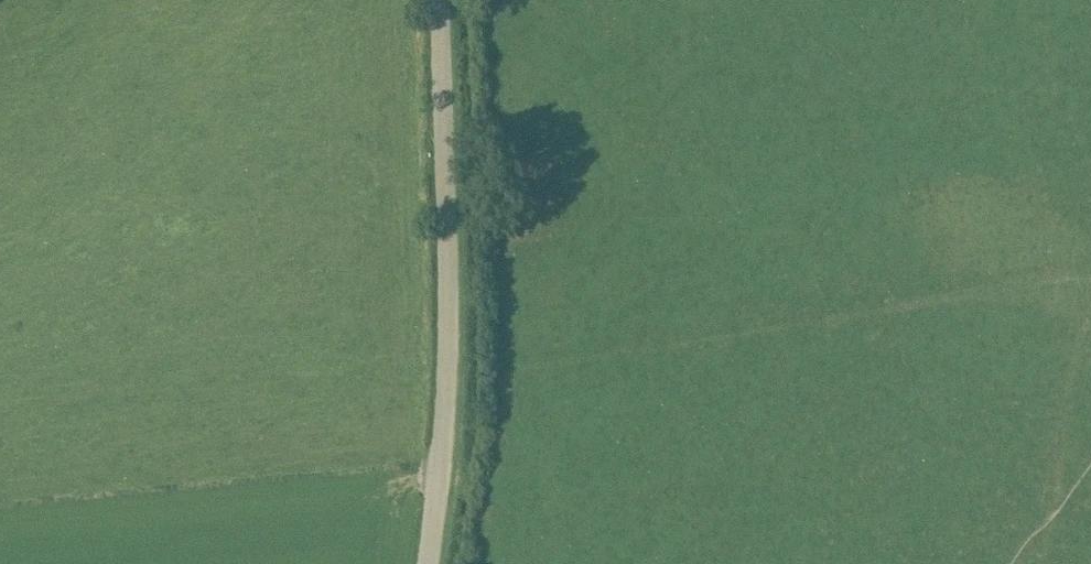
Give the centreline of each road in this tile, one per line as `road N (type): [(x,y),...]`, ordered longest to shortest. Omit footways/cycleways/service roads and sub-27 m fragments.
road 1 (unclassified): [(431,563),(451,389),(445,0)]

